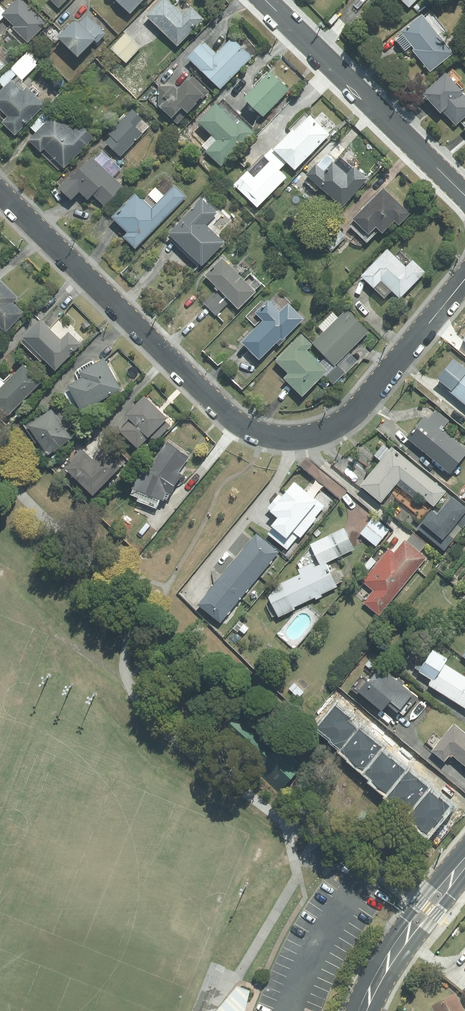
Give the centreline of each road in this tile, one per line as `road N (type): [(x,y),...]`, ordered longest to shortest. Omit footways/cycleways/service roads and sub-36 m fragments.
road 1 (residential): [(0,190),(225,412),(278,437),(321,431),(356,410),(464,279)]
road 2 (residential): [(464,196),(264,0)]
road 3 (secondary): [(464,861),(393,955),(365,1010)]

